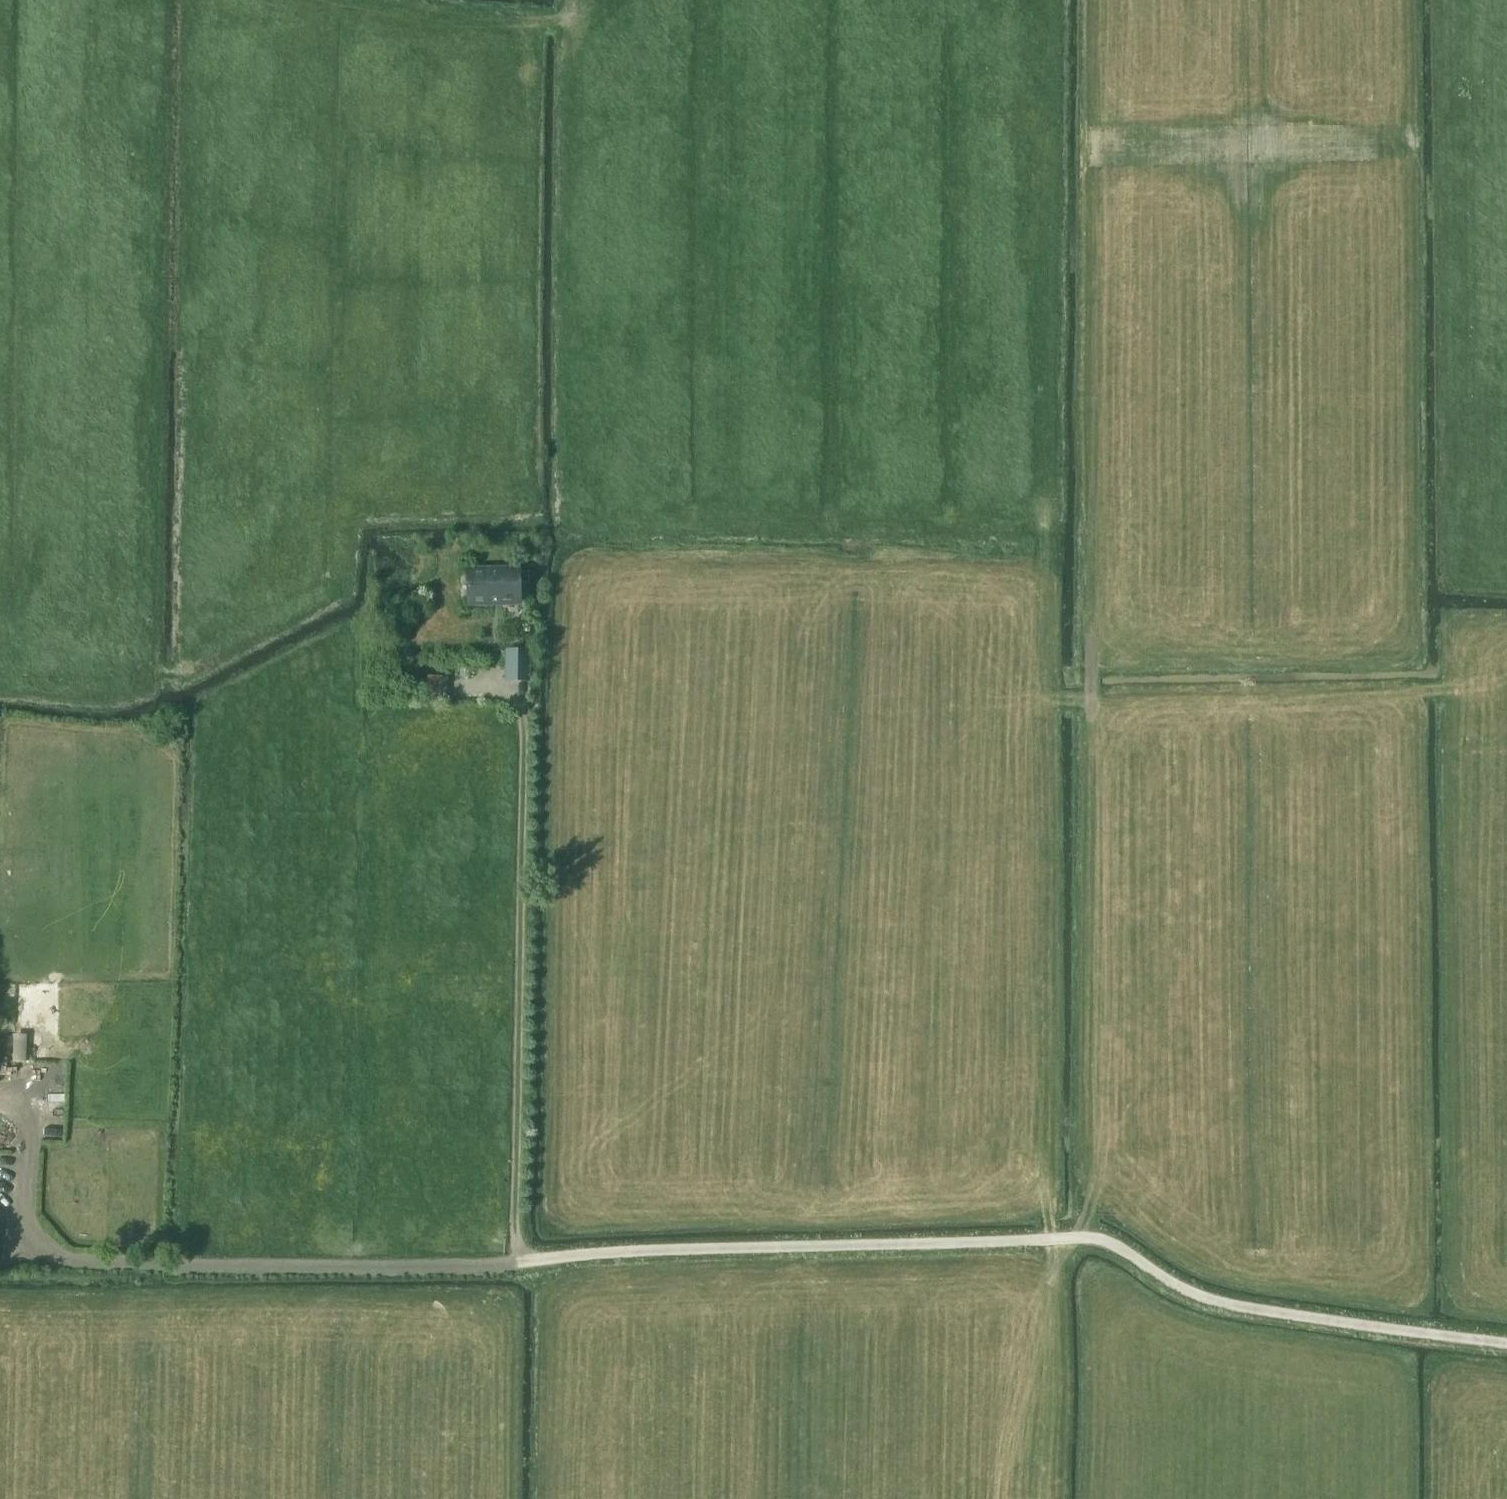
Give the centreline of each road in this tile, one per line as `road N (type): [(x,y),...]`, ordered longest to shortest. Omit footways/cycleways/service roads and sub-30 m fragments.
road 1 (residential): [(1506,1342),(1225,1305),(1182,1293),(1097,1237),(521,1255)]

